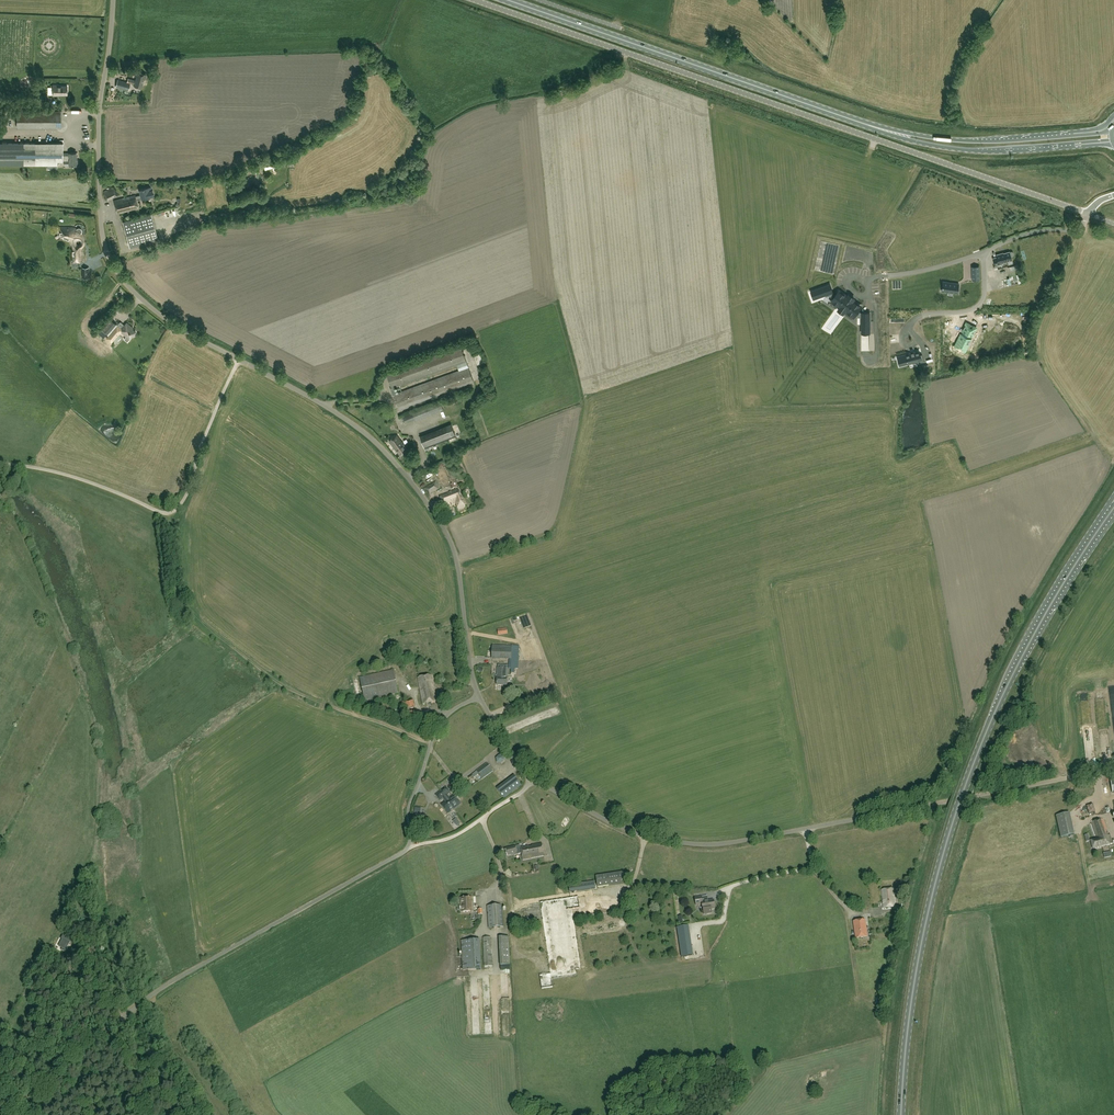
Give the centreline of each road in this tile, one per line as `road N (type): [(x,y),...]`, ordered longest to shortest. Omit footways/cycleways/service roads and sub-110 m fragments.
road 1 (unclassified): [(479,695),(450,541),(399,468),(343,417),(181,329),(114,266),(101,207),(100,111),(114,0)]
road 2 (unclassified): [(1087,214),(477,0)]
road 3 (primary): [(904,1114),(914,1003),(957,813),(1019,662),(1108,516)]
road 4 (unclassified): [(115,1023),(179,977),(406,850),(410,806),(439,725),(479,695)]
road 5 (unclassified): [(947,802),(691,843),(629,830),(532,777)]
road 6 (track): [(168,513),(176,592),(187,610),(293,691),(431,743)]
road 7 (primary): [(508,0),(855,121)]
road 8 (track): [(457,562),(538,538),(554,525),(582,408),(558,308)]
road 9 (track): [(123,1017),(97,989),(89,924),(70,891),(57,893),(7,956)]
road 10 (primary): [(855,121),(966,150),(1077,145)]
road 11 (primary): [(1076,135),(965,141),(855,121)]
road 12 (track): [(965,692),(952,744),(930,781),(858,807),(842,821)]
road 13 (unclassified): [(947,802),(1113,769)]
road 14 (unclassified): [(0,1106),(36,1090),(115,1023)]
road 15 (unclassified): [(904,329),(923,315),(979,305),(982,253)]
road 16 (track): [(520,793),(459,834),(409,847)]
road 17 (unclassified): [(1087,214),(1077,231),(1041,231),(982,253)]

